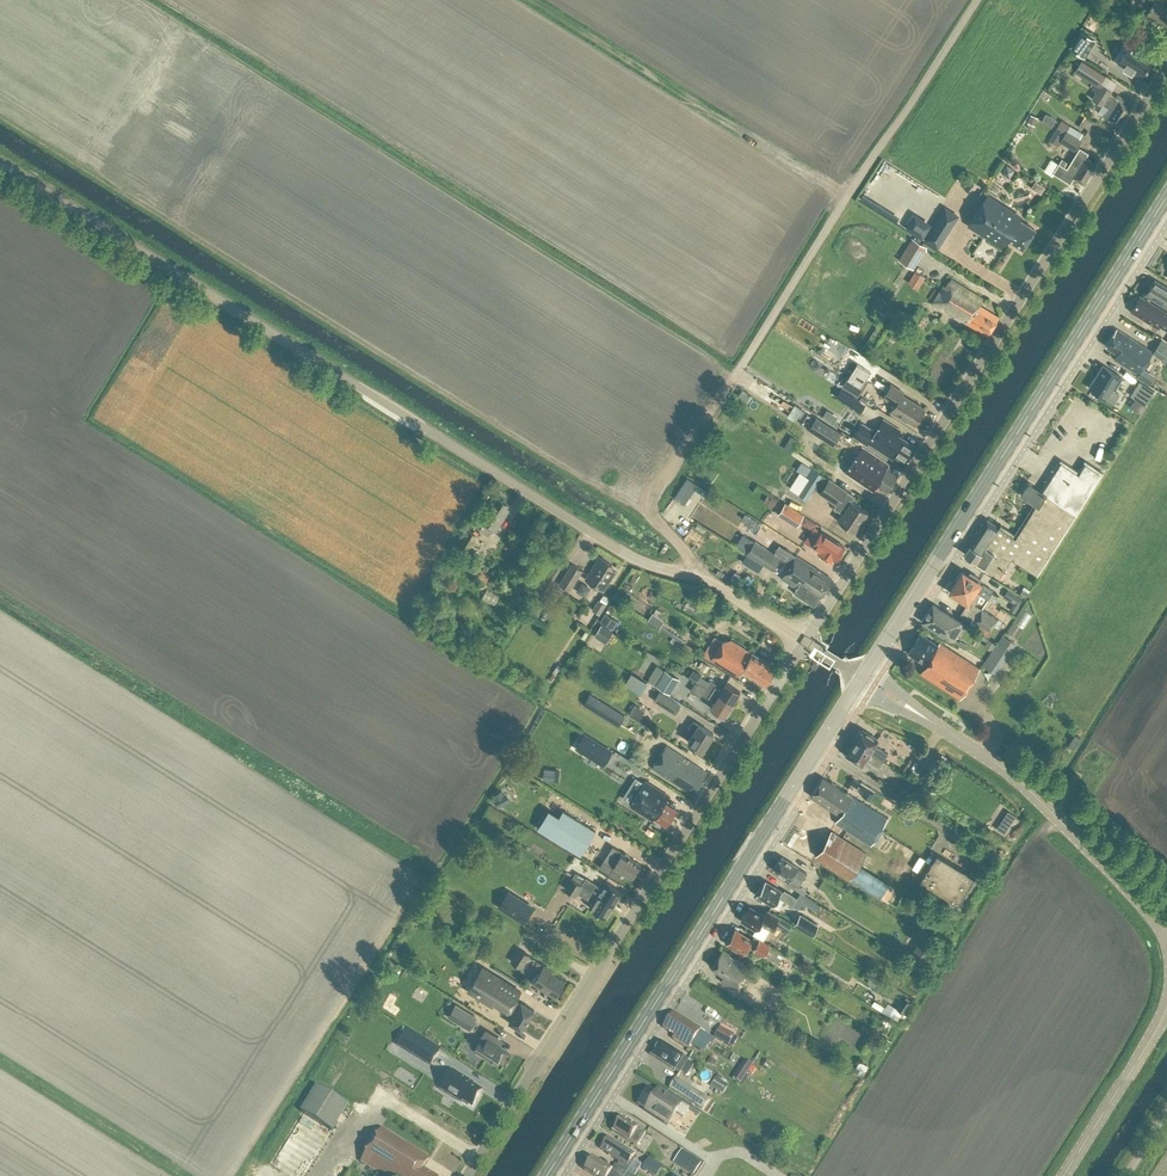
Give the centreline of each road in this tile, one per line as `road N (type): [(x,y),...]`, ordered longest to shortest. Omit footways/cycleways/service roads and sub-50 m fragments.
road 1 (unclassified): [(805,641),(711,581),(644,561),(585,527),(0,162)]
road 2 (track): [(711,581),(661,523),(653,493),(976,0)]
road 3 (unclassified): [(805,641),(1166,66)]
road 4 (unclassified): [(465,1175),(805,641)]
road 5 (primary): [(547,1175),(863,677)]
road 6 (primary): [(863,677),(1166,195)]
road 7 (unclassified): [(1166,936),(1035,793),(863,677)]
road 8 (unclassified): [(1062,1175),(1166,1008)]

